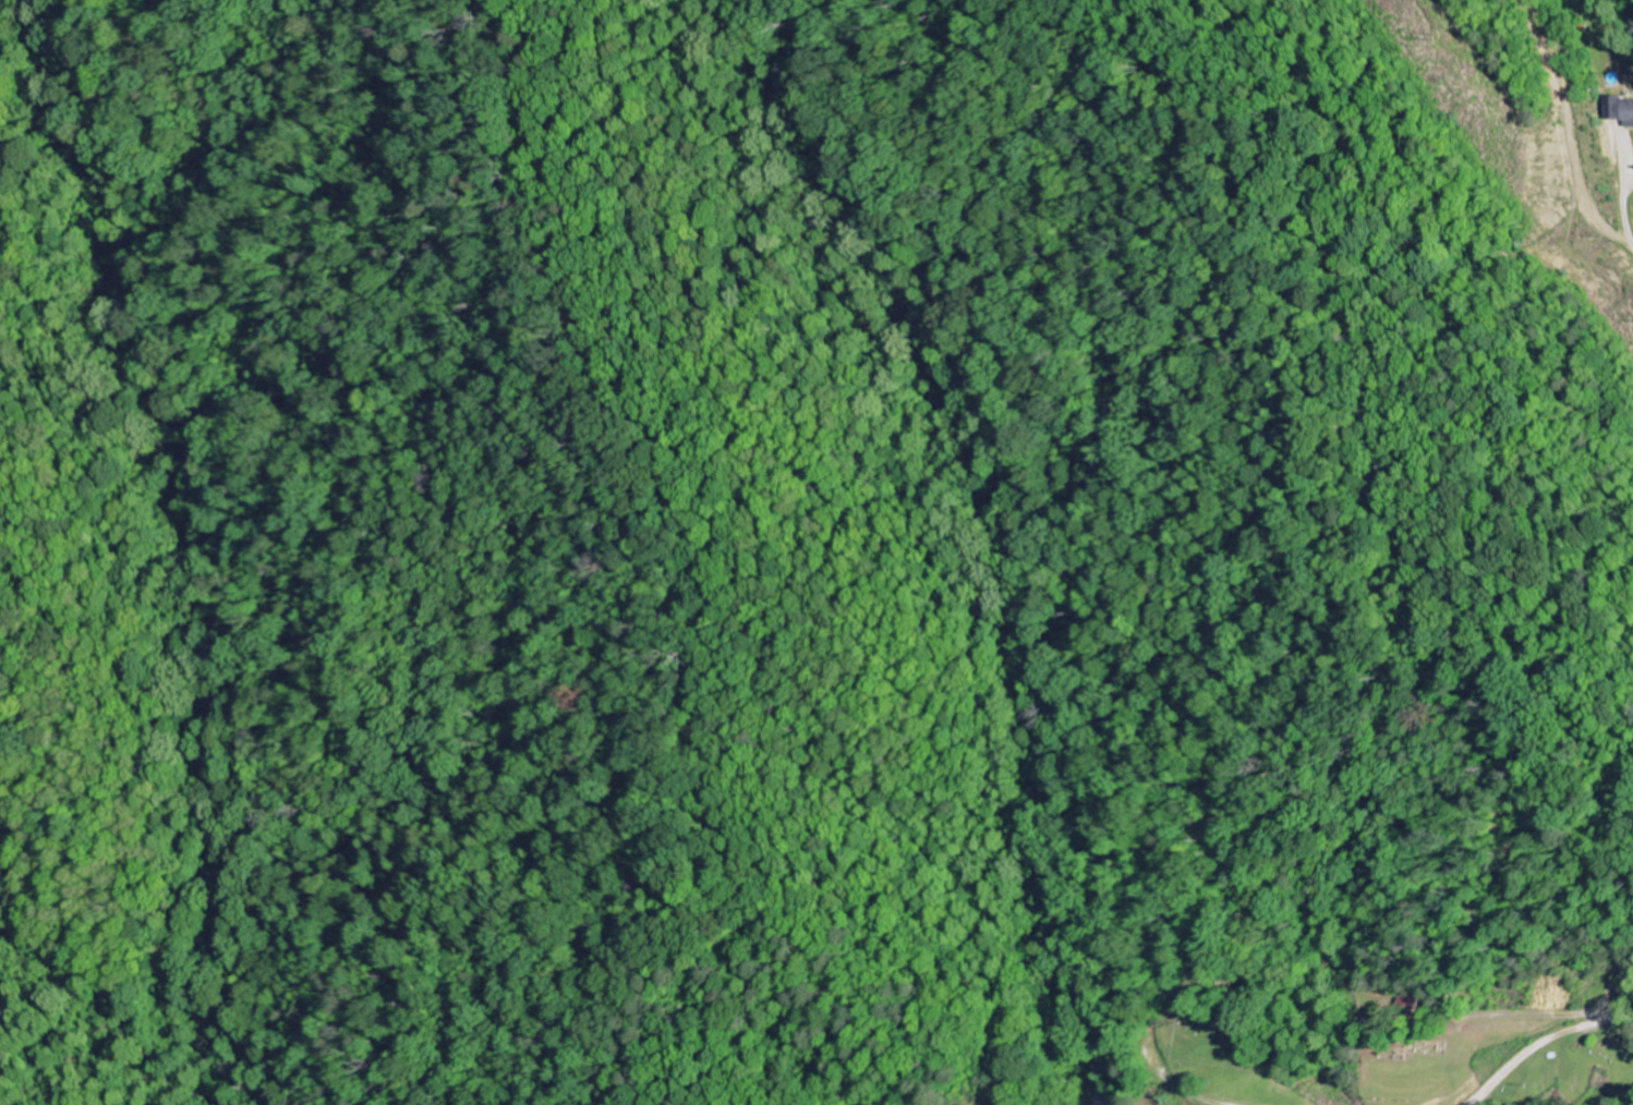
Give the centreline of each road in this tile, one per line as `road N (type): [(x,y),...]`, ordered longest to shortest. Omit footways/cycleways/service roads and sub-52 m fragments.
road 1 (residential): [(1469,1104),(1537,1044),(1602,1020)]

